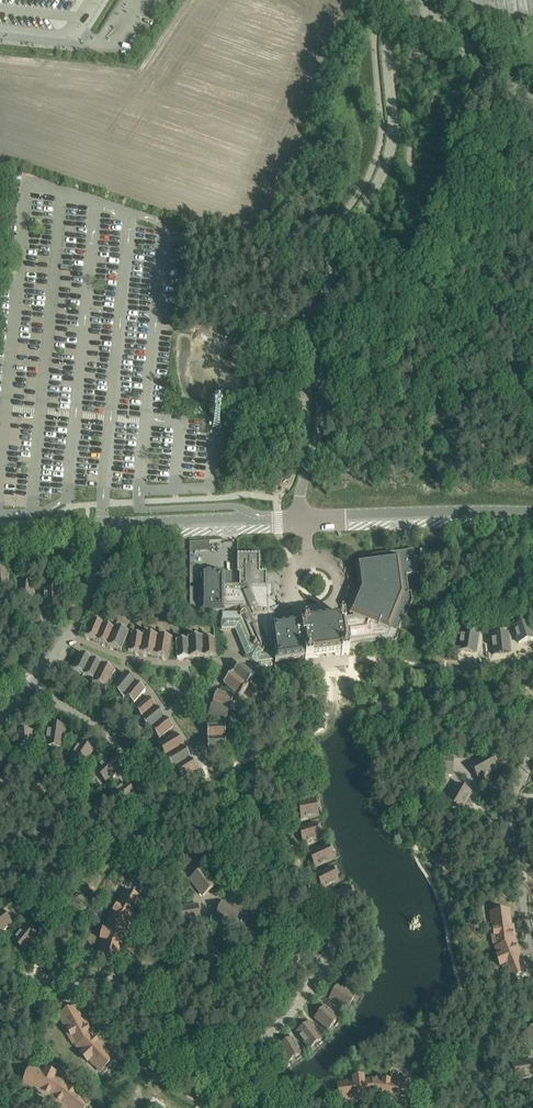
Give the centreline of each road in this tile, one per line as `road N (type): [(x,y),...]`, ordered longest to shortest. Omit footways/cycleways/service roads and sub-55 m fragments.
road 1 (unclassified): [(395,13),(387,42),(393,131),(387,161),(341,238),(316,324),(321,402),(301,485),(303,519)]
road 2 (residential): [(0,978),(123,980),(263,959),(324,967)]
road 3 (unclassified): [(532,511),(303,519)]
road 4 (residential): [(324,967),(333,936),(293,855),(263,817),(245,802),(232,804)]
road 5 (unclassified): [(303,519),(102,522)]
road 6 (residential): [(324,967),(260,1060),(264,1077),(306,1107)]
road 7 (unclassified): [(532,105),(395,13)]
road 8 (residential): [(311,559),(297,568),(290,590),(302,608),(322,612),(342,598),(344,581),(320,559)]
road 9 (residential): [(147,776),(120,745),(34,684)]

